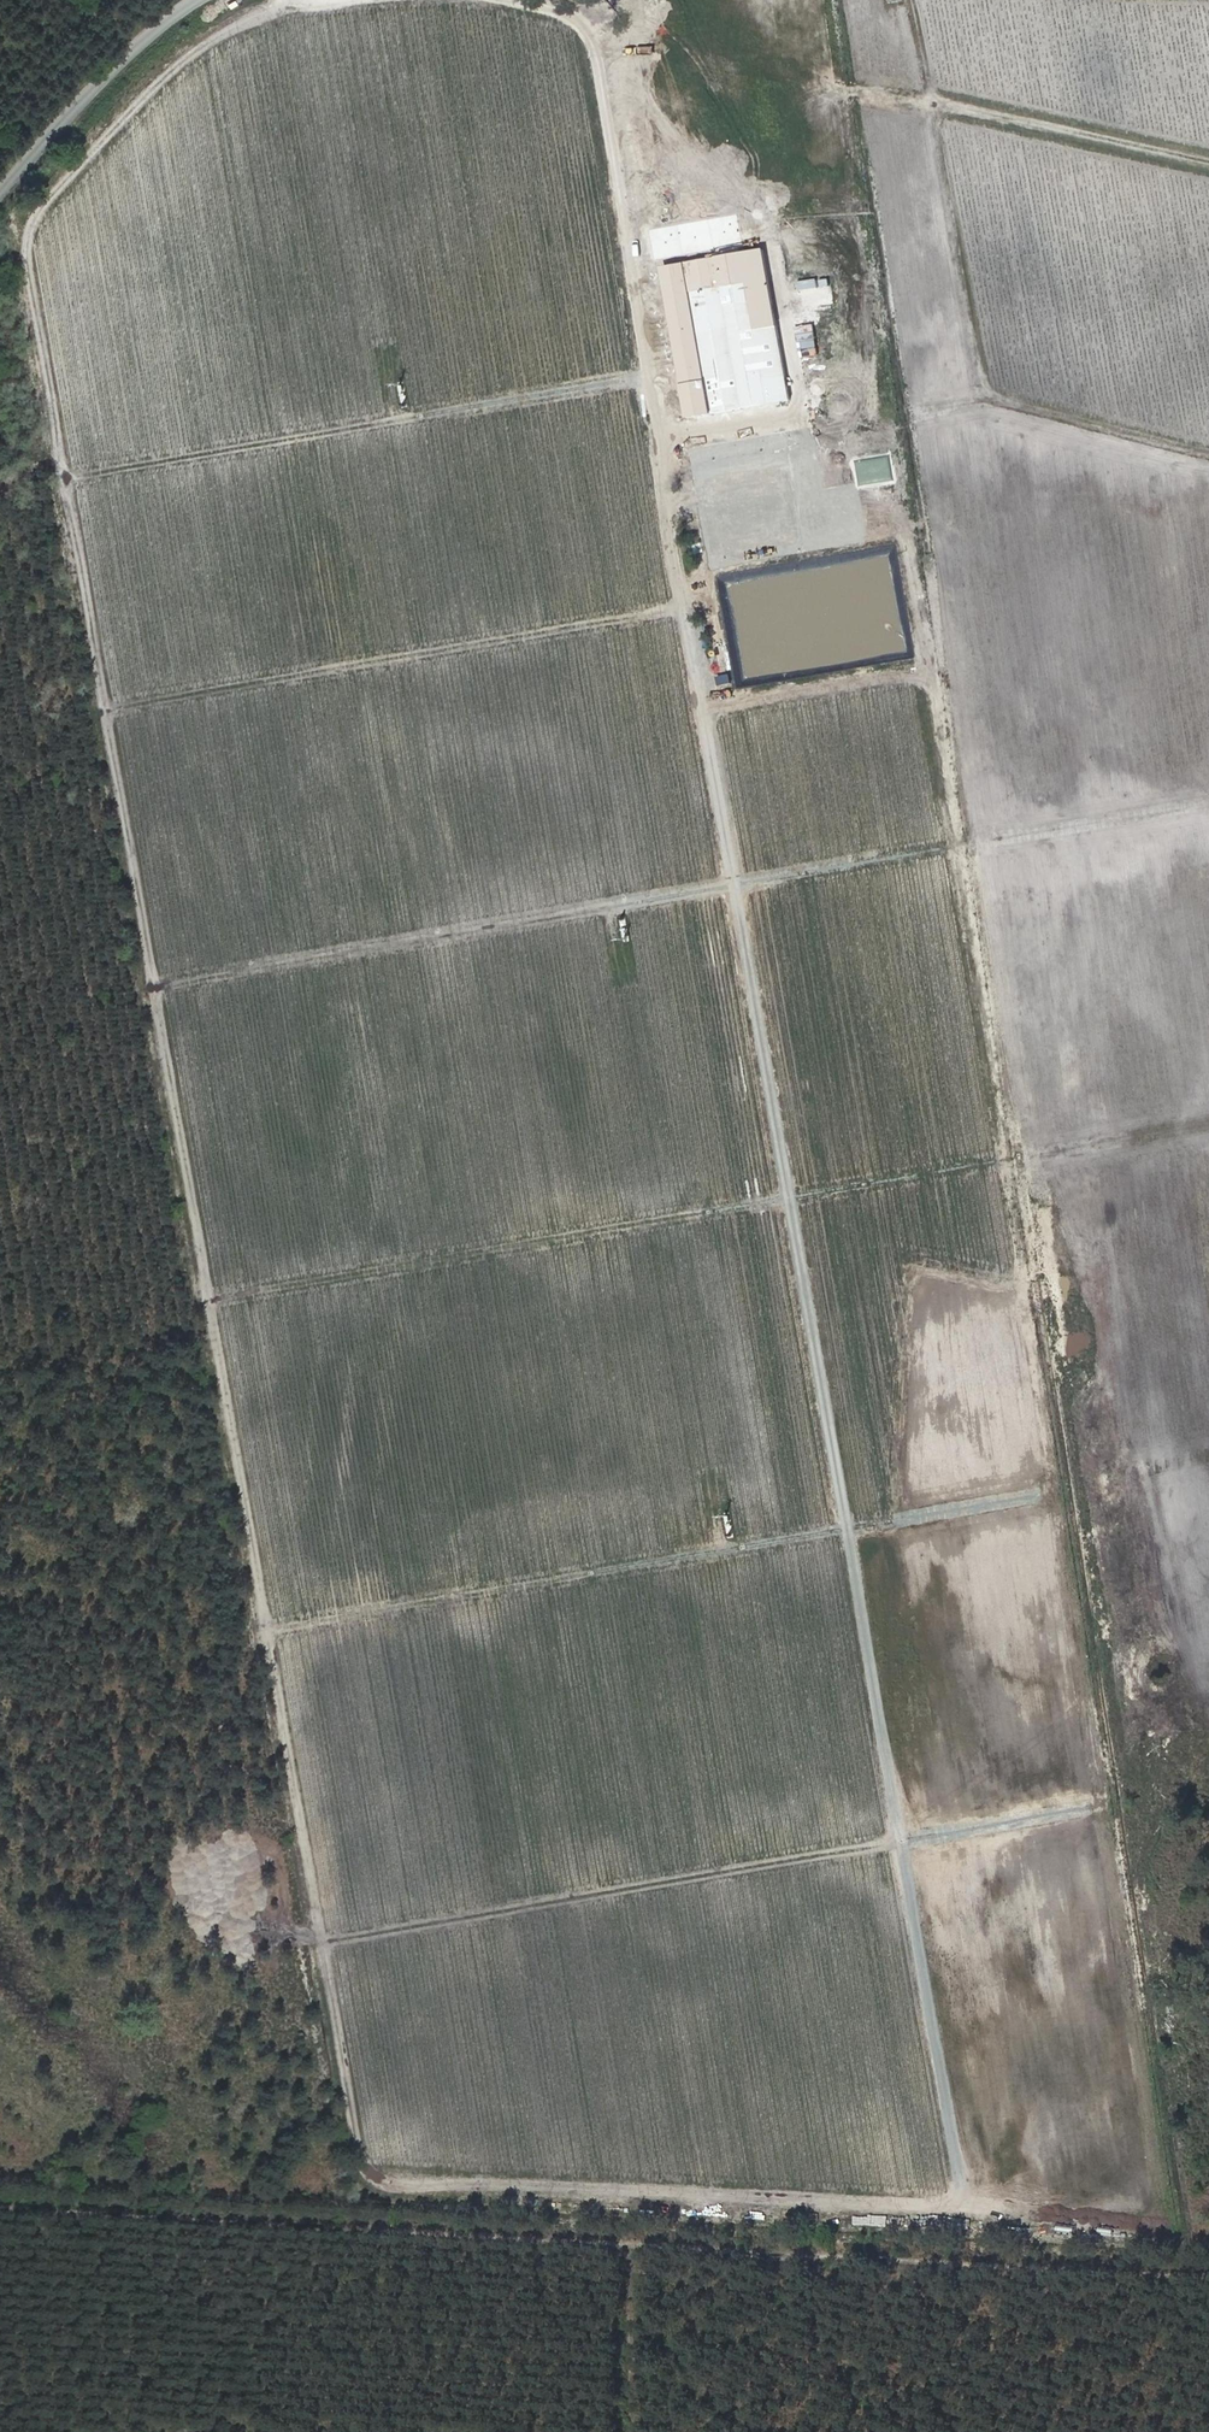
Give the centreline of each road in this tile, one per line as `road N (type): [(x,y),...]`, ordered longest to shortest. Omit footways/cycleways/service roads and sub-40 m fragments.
road 1 (track): [(296,0),(257,14),(180,65),(36,214),(29,255),(115,787),(361,2160),(390,2177),(1179,2225),(1005,1160),(939,676),(701,709),(592,42),(564,14),(508,0)]
road 2 (track): [(955,2211),(875,1762),(903,1294),(924,1265),(1025,1270)]
road 3 (track): [(701,709),(834,1499),(850,1523)]
road 4 (track): [(153,988),(962,841)]
road 5 (track): [(207,1301),(1005,1160)]
road 6 (track): [(586,30),(1208,161)]
road 7 (track): [(265,1633),(886,1520)]
road 8 (track): [(69,479),(649,374)]
road 9 (track): [(103,710),(680,603)]
road 10 (track): [(318,1941),(893,1844)]
road 11 (unclassified): [(0,190),(136,48),(198,0)]

